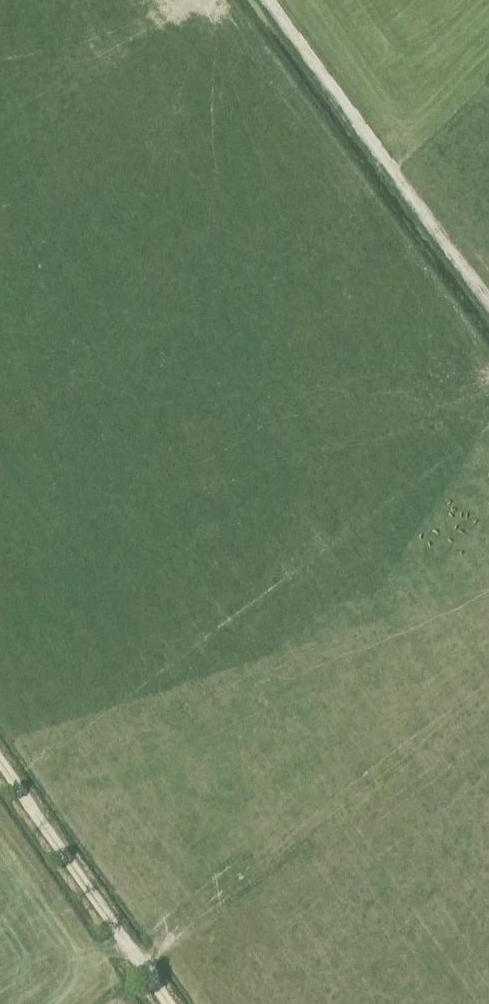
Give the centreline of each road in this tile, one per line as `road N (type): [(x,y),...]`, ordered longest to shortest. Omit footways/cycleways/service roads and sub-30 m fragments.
road 1 (track): [(488,303),(270,0)]
road 2 (track): [(171,1003),(0,759)]

